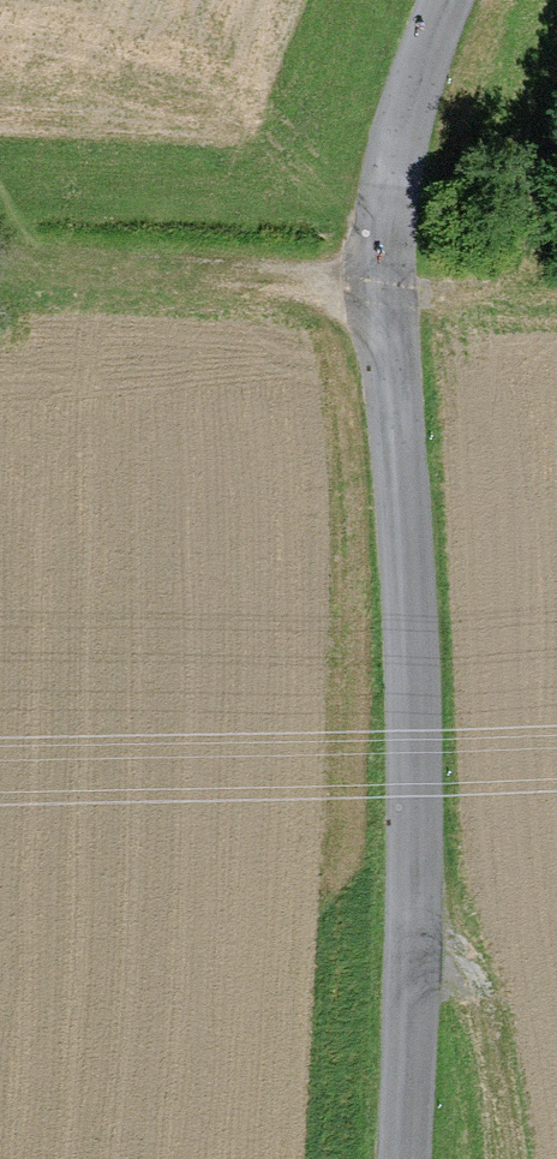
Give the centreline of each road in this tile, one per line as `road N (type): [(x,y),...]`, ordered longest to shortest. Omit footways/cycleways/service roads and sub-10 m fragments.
road 1 (tertiary): [(442,0),(412,68),(373,279),(410,606),(409,953),(393,1158)]
road 2 (track): [(0,254),(116,253),(373,279),(556,271)]
road 3 (track): [(409,953),(465,989),(495,1158)]

